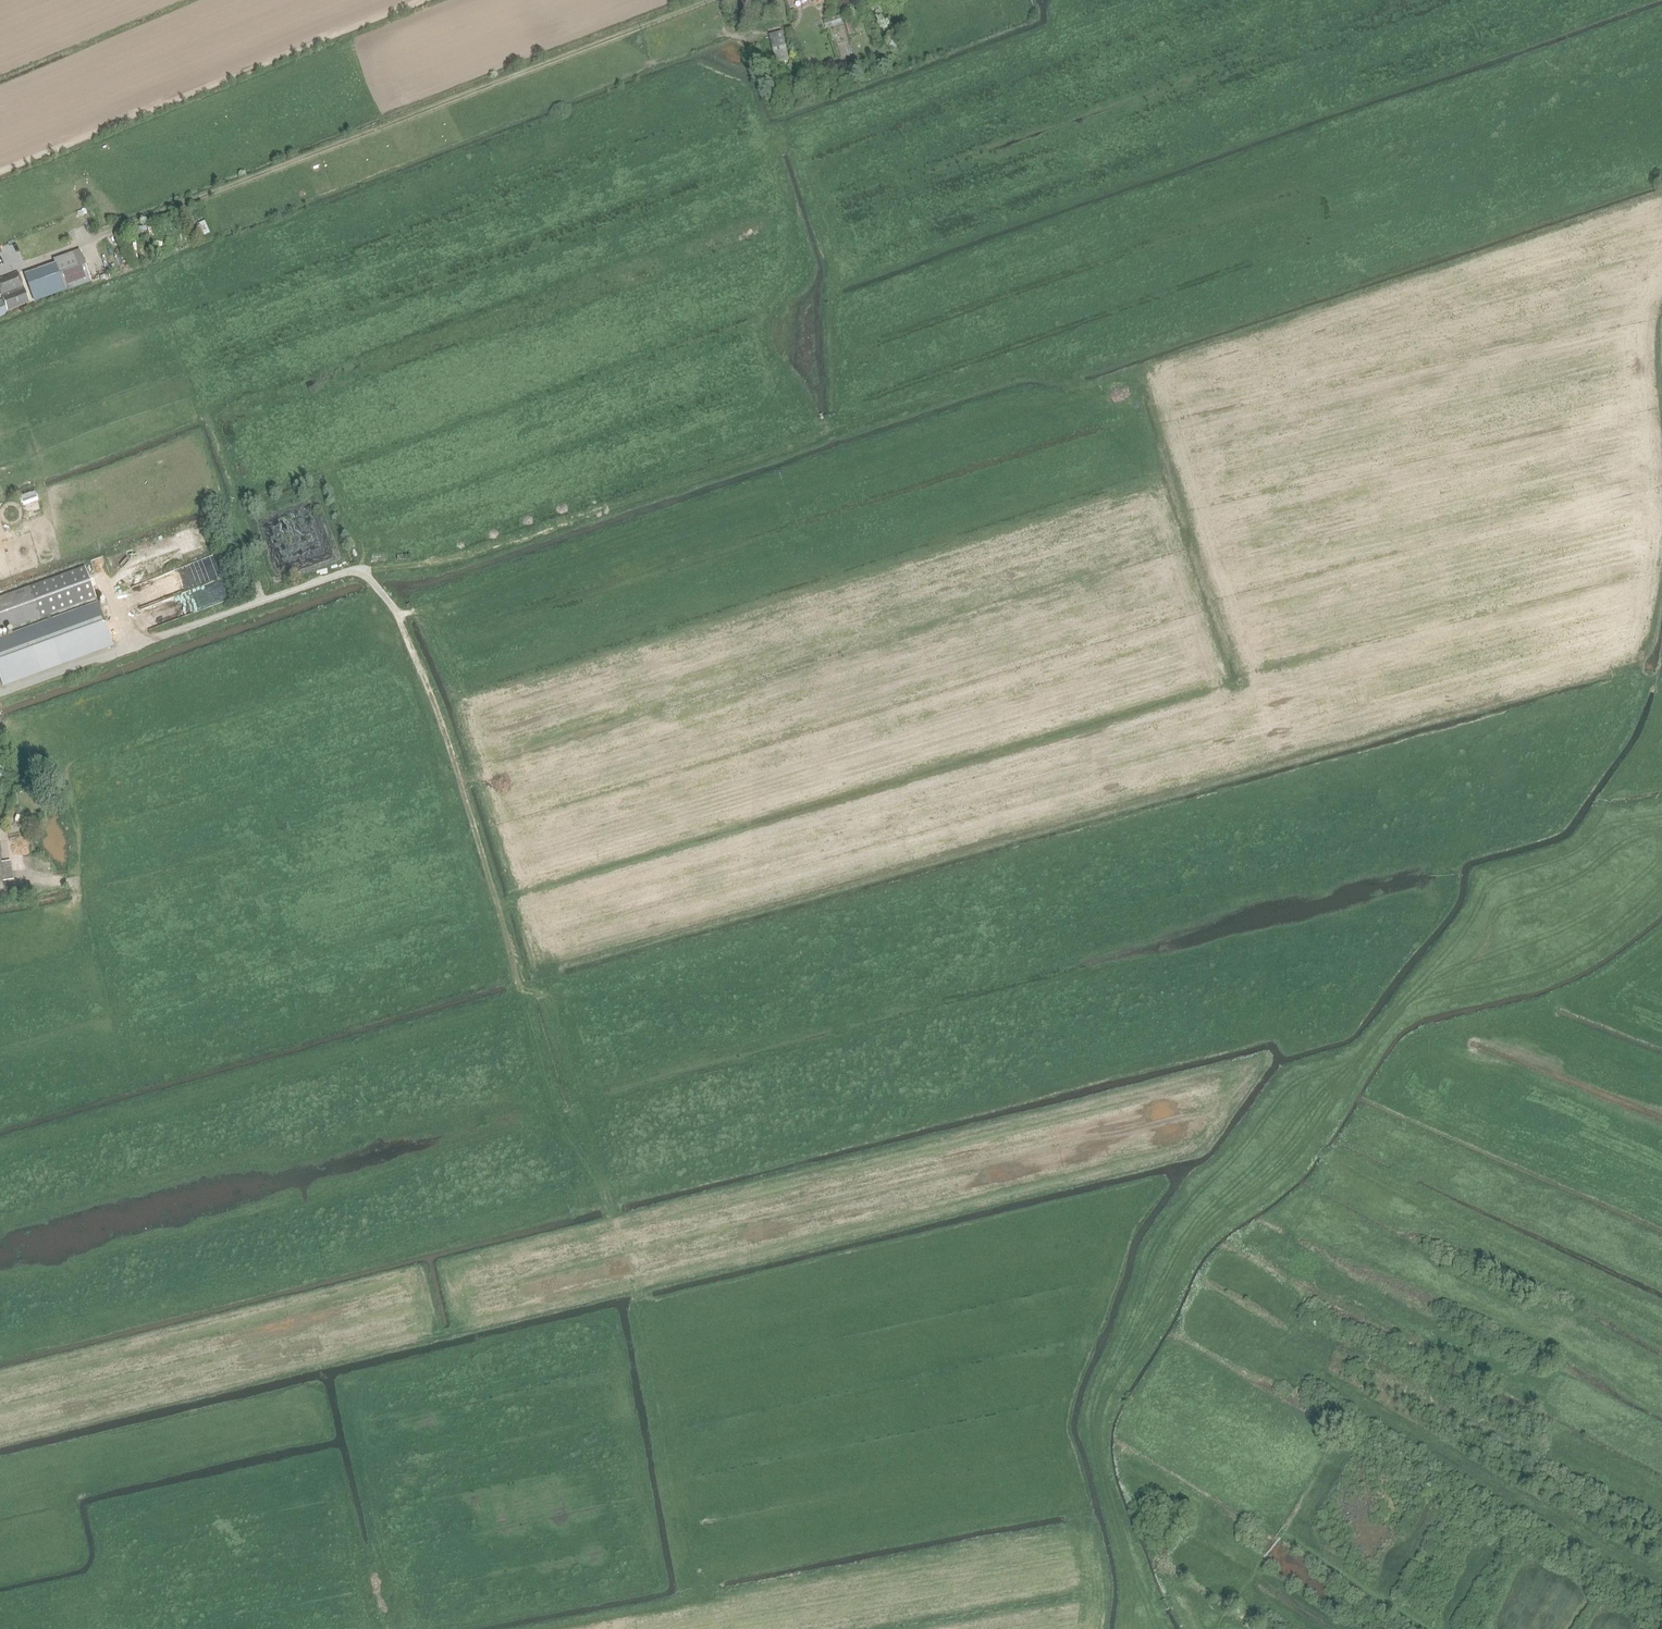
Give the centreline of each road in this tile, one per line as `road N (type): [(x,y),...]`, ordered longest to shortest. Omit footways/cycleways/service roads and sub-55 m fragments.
road 1 (track): [(1283,1535),(1433,1628)]

